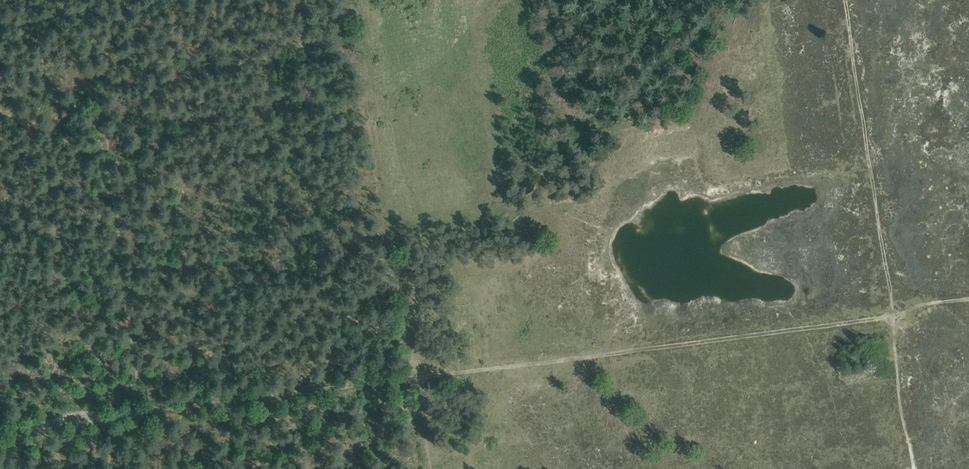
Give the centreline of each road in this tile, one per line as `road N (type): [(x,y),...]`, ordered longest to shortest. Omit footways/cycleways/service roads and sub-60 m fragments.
road 1 (track): [(417,379),(158,411)]

